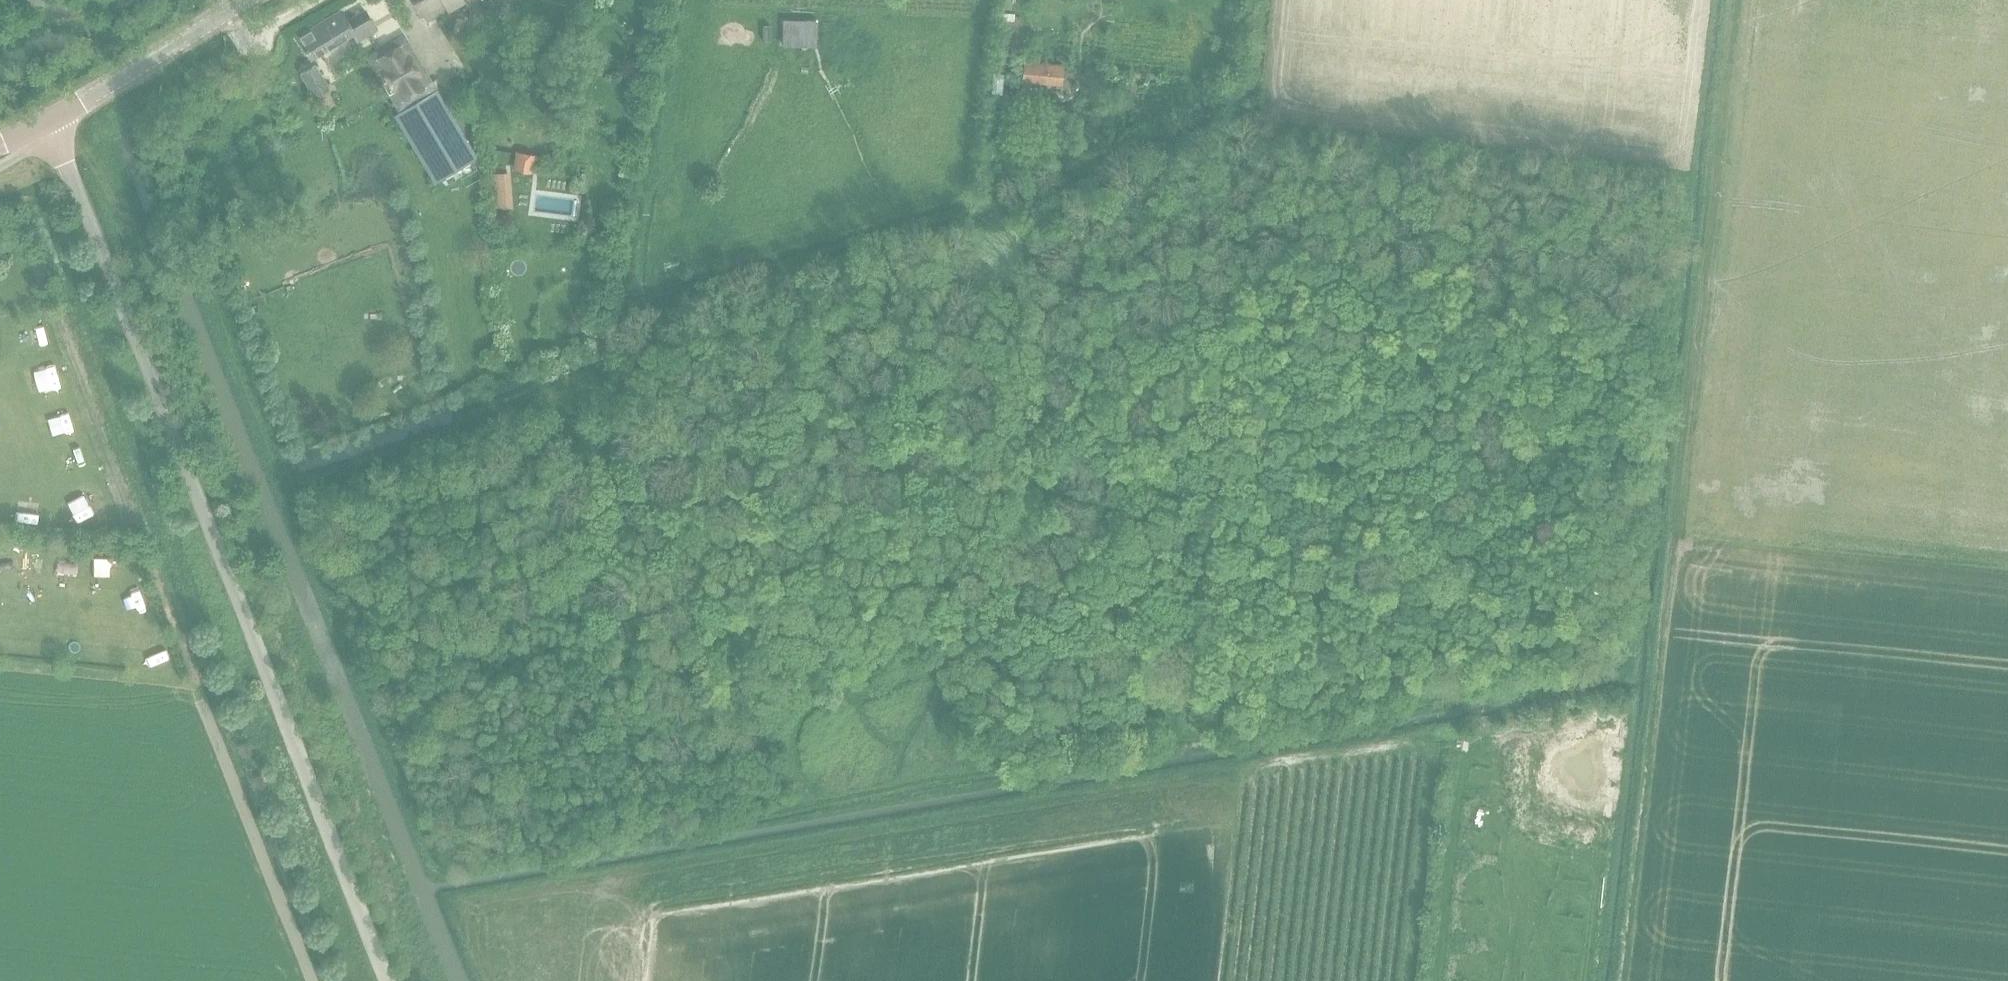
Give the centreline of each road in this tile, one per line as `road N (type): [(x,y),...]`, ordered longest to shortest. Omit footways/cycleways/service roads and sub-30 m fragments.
road 1 (track): [(1709,0),(1693,156),(1264,112),(1001,291),(967,293),(934,274),(295,495),(204,263),(168,277),(148,272),(99,170),(52,117)]
road 2 (unclassified): [(384,980),(52,117)]
road 3 (residential): [(123,80),(180,67),(316,0)]
road 4 (secondary): [(123,80),(251,0)]

